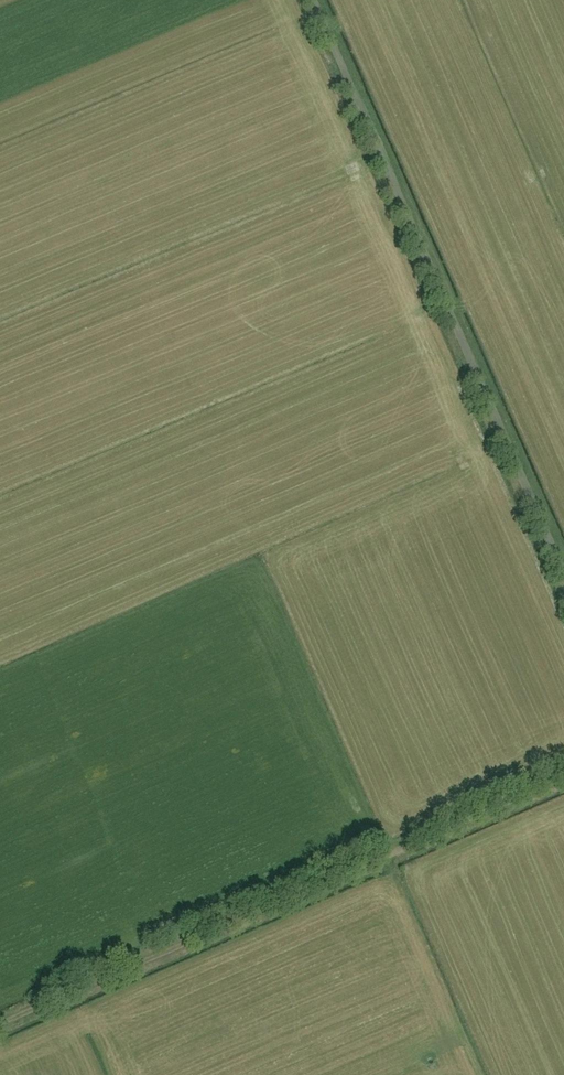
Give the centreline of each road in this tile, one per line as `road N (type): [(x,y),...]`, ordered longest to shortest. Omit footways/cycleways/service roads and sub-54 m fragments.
road 1 (unclassified): [(563,573),(314,0)]
road 2 (track): [(0,1028),(563,777)]

